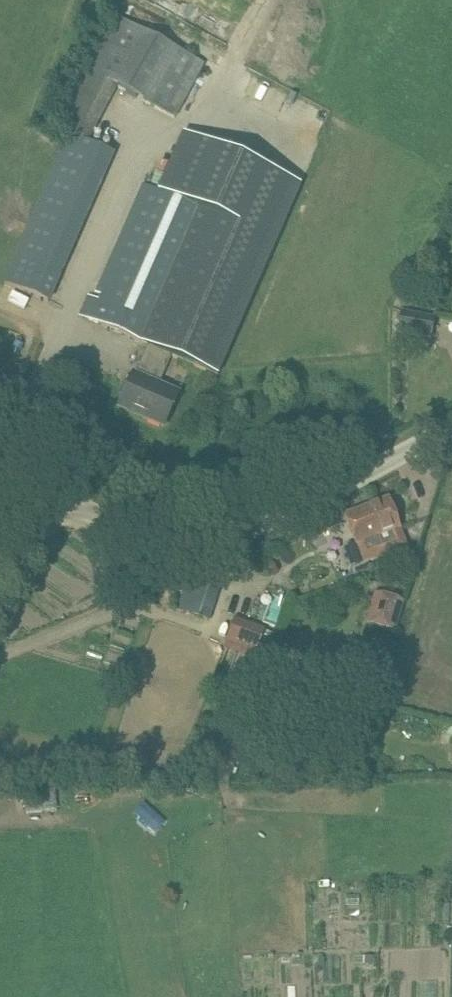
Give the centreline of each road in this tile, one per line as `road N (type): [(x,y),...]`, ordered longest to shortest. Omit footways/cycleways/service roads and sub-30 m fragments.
road 1 (unclassified): [(451,428),(288,511),(227,533),(190,539),(141,532),(58,492)]

